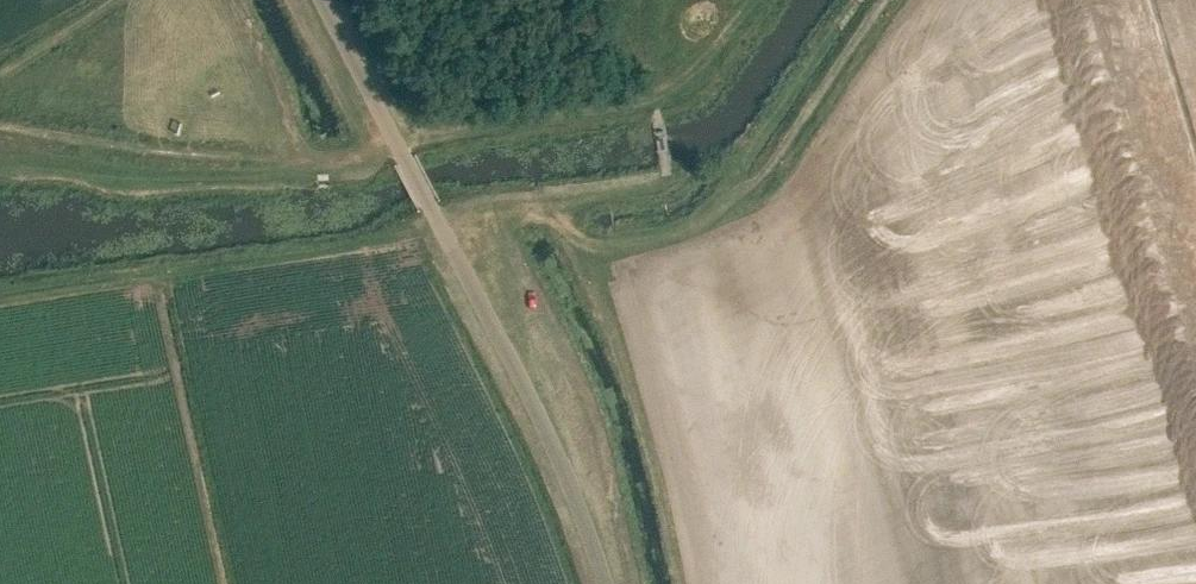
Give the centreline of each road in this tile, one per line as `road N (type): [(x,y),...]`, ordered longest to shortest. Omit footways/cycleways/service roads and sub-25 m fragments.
road 1 (unclassified): [(603,583),(570,483),(323,0)]
road 2 (track): [(444,232),(531,210),(600,246),(697,227),(725,207)]
road 3 (track): [(725,207),(767,166),(887,0)]

